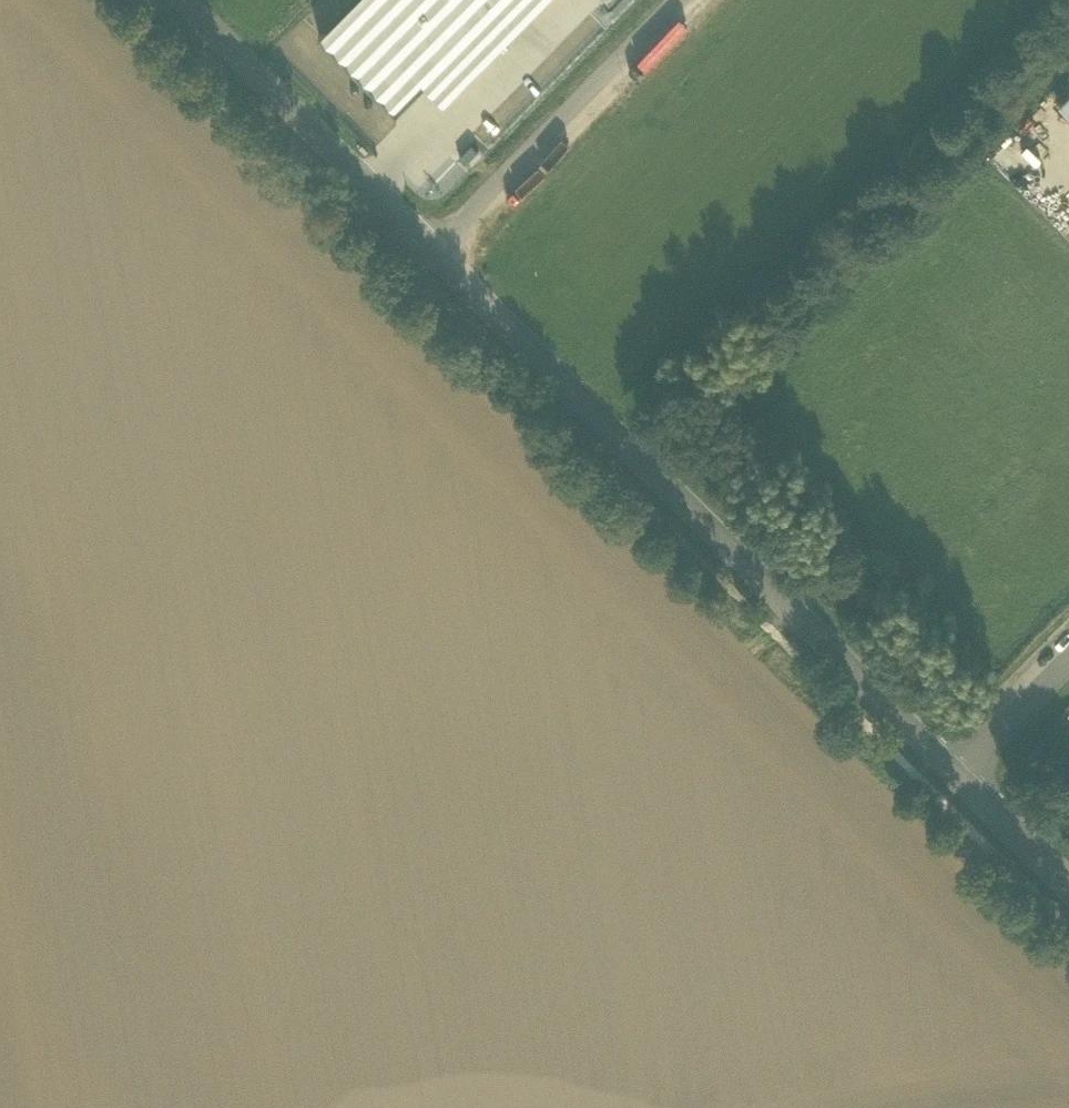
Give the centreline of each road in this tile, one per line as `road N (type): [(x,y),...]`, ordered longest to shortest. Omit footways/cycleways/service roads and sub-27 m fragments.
road 1 (unclassified): [(1068,892),(439,254)]
road 2 (unclassified): [(439,254),(180,0)]
road 3 (unclassified): [(439,254),(689,0)]

